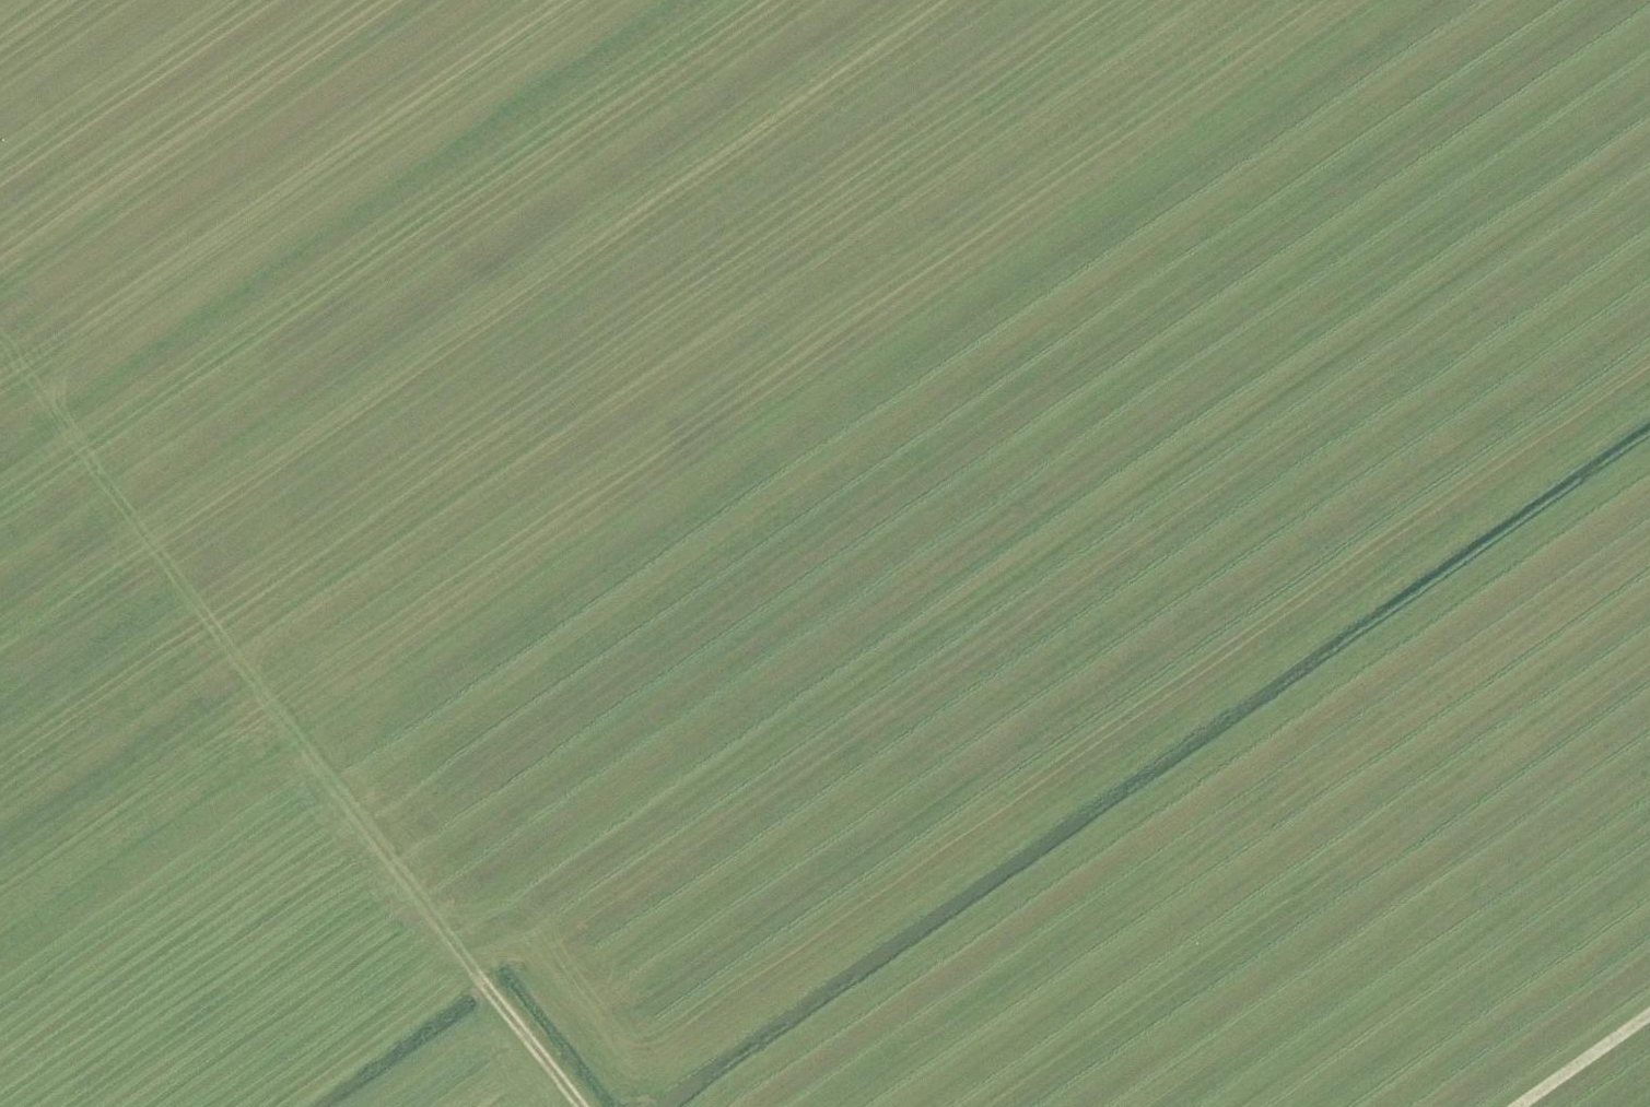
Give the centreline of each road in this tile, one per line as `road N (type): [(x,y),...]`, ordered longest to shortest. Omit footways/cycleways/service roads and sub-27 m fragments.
road 1 (track): [(73,441),(578,1106)]
road 2 (track): [(1521,1106),(1649,1017)]

